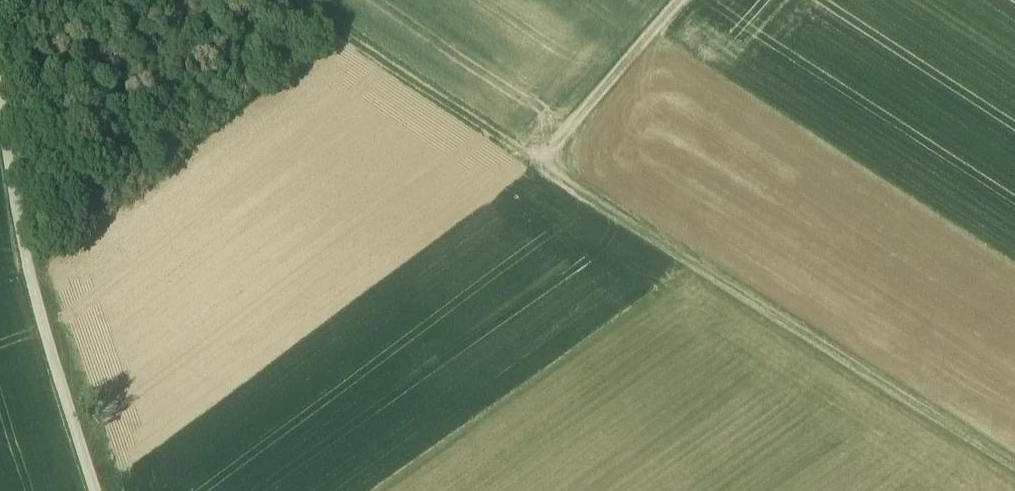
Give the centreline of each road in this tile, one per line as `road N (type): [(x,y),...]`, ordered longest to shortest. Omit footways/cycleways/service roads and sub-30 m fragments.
road 1 (track): [(1014,472),(288,0)]
road 2 (track): [(94,490),(35,303),(0,106)]
road 3 (track): [(537,162),(688,0)]

